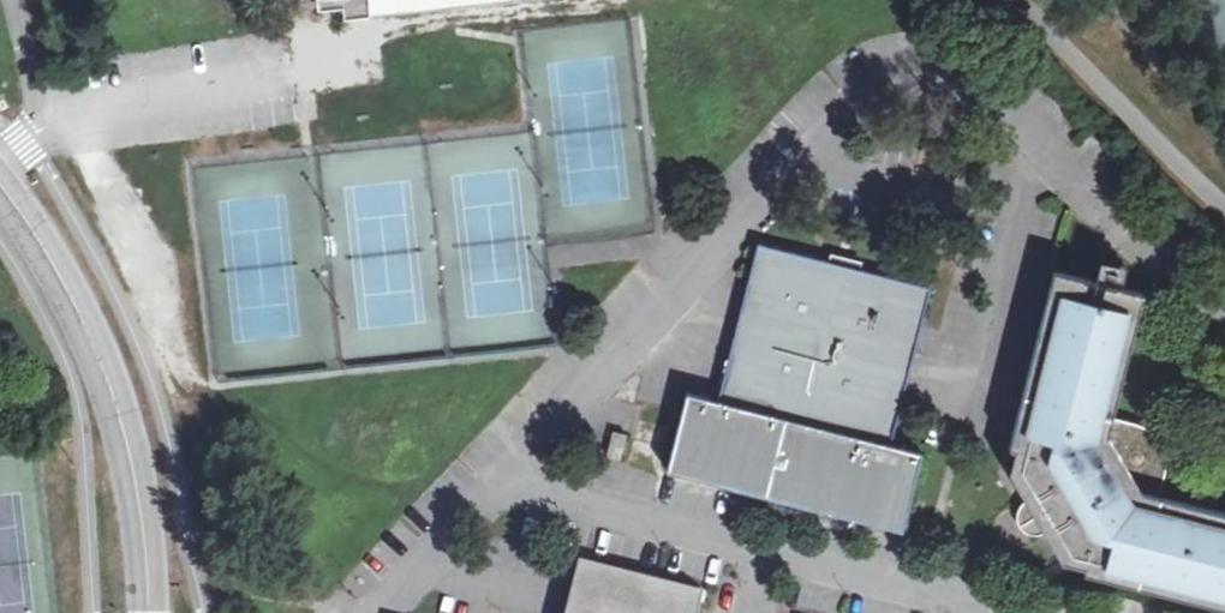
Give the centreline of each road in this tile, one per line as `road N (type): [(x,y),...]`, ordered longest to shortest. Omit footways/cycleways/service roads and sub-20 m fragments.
road 1 (tertiary): [(0,183),(90,320),(129,414),(148,612)]
road 2 (unclassified): [(500,484),(765,549)]
road 3 (unclassified): [(765,549),(1025,612)]

